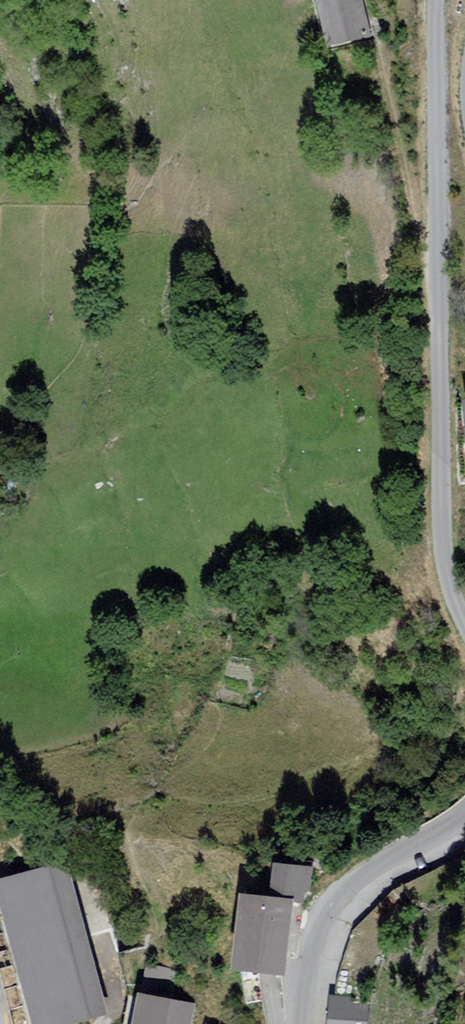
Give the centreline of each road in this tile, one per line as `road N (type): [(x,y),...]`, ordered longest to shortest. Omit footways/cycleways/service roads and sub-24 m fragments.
road 1 (residential): [(464,615),(449,575),(434,401),(438,0)]
road 2 (residential): [(301,1023),(304,964),(321,919),(355,885),(464,814)]

